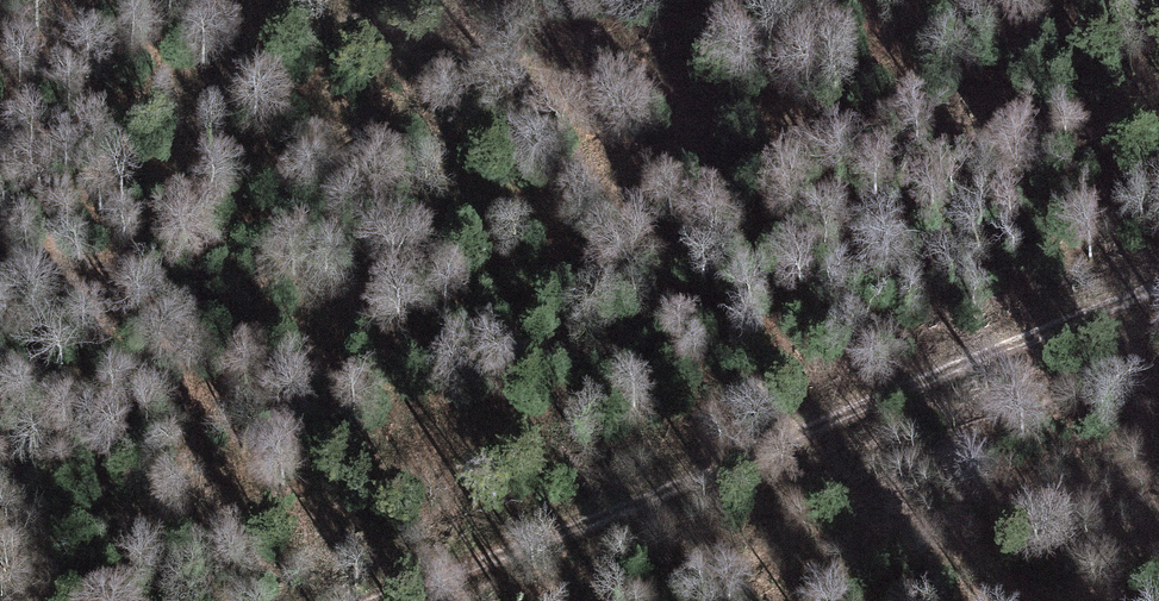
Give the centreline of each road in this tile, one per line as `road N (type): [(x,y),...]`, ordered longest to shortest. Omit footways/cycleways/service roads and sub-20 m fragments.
road 1 (track): [(294,0),(560,76),(827,122),(1158,123)]
road 2 (track): [(369,600),(613,509),(1158,281)]

